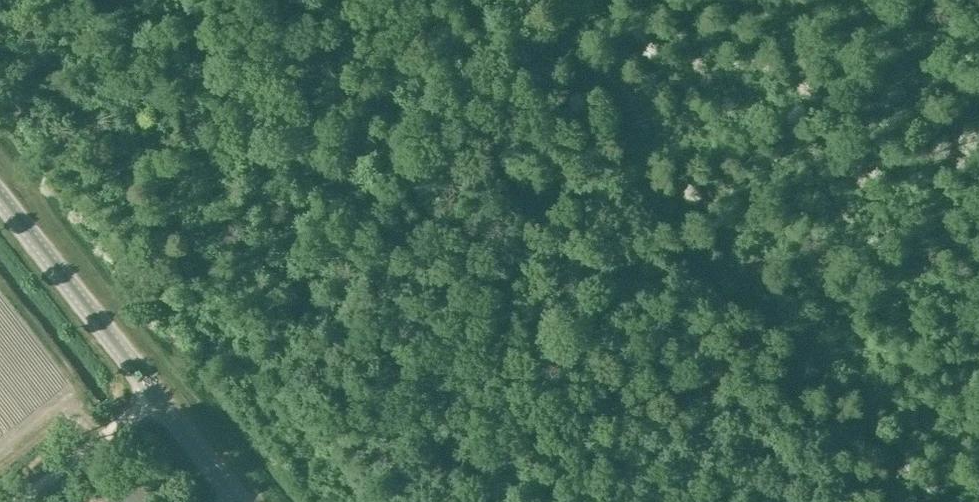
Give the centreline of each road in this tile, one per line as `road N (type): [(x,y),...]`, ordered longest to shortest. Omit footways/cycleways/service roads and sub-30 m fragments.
road 1 (tertiary): [(239,501),(0,194)]
road 2 (track): [(864,0),(978,113)]

